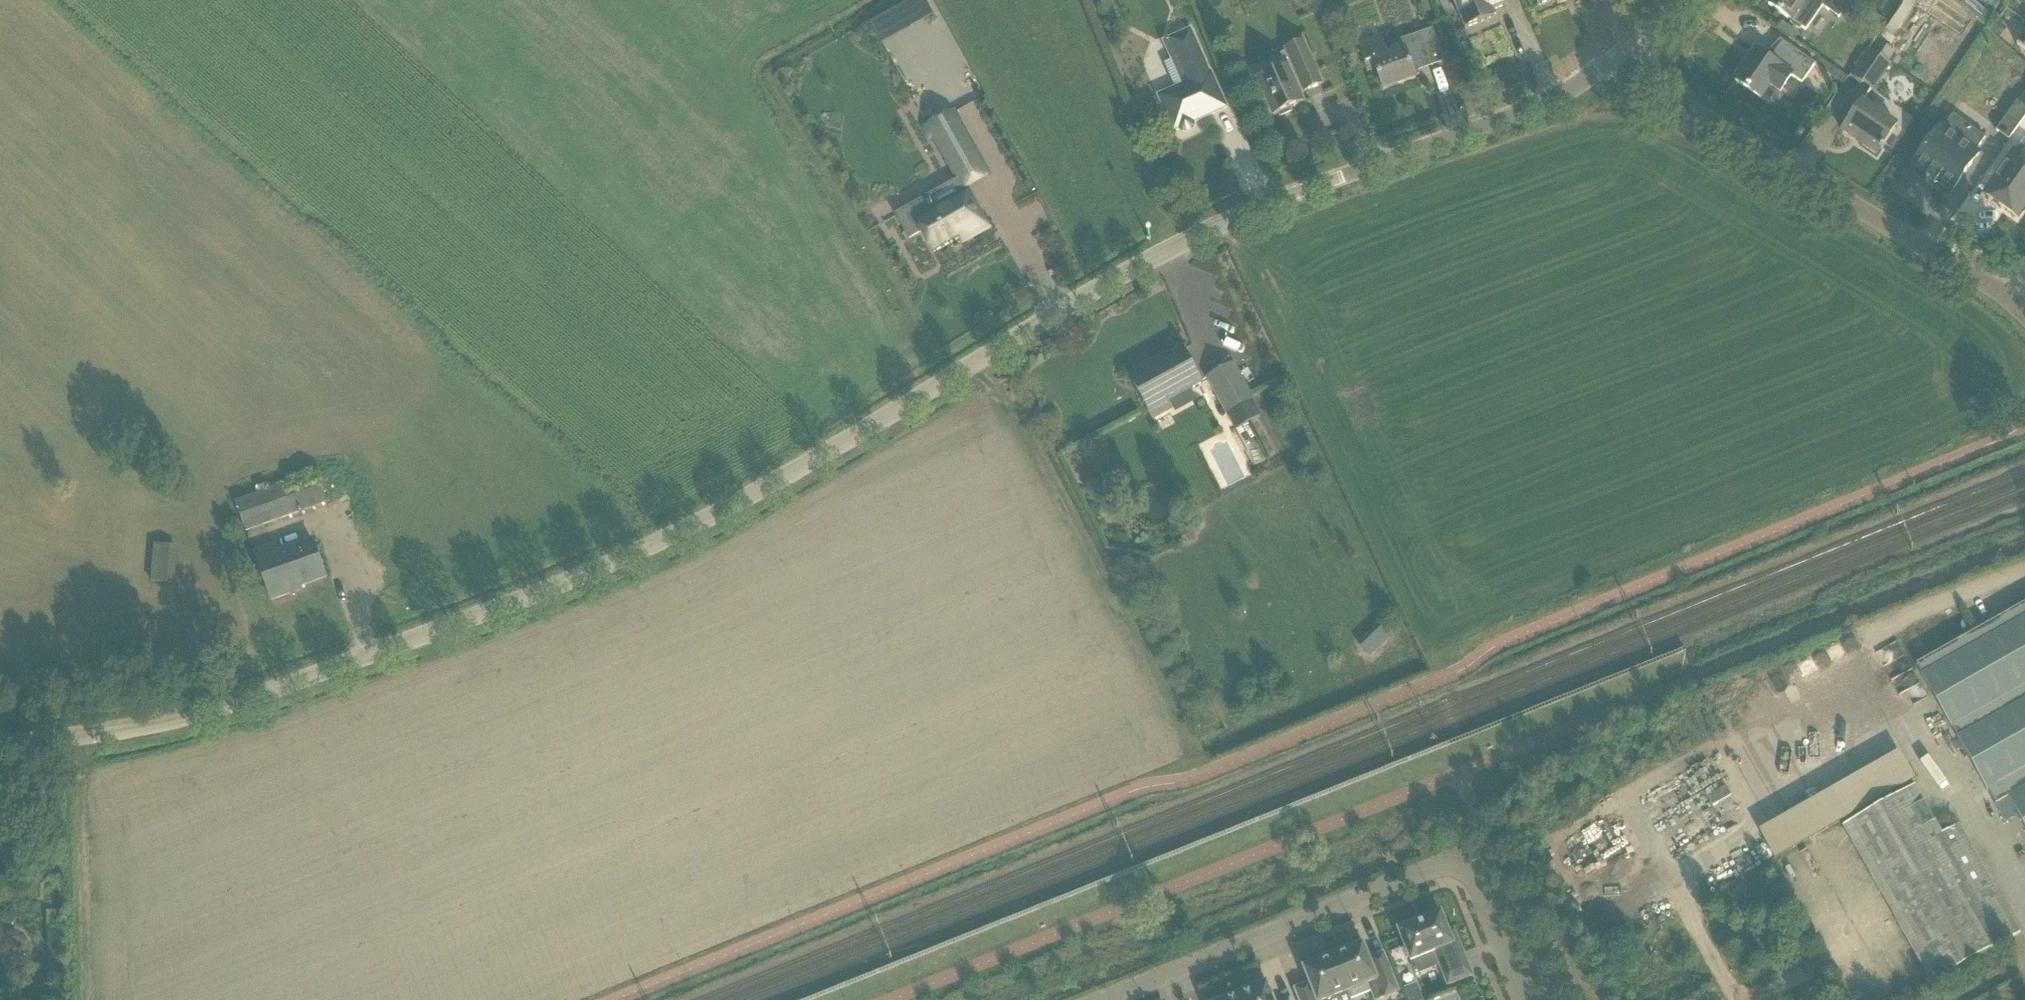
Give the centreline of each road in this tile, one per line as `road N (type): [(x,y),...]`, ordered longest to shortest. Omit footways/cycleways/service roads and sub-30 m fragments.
road 1 (unclassified): [(0,746),(201,717),(639,556),(758,495),(1105,287),(1265,207),(1548,100),(1626,53)]
road 2 (residential): [(1626,53),(1684,106),(1997,292),(2024,317)]
road 3 (residential): [(1126,999),(1435,869),(1466,876)]
road 4 (residential): [(1524,999),(1488,905),(1466,876)]

